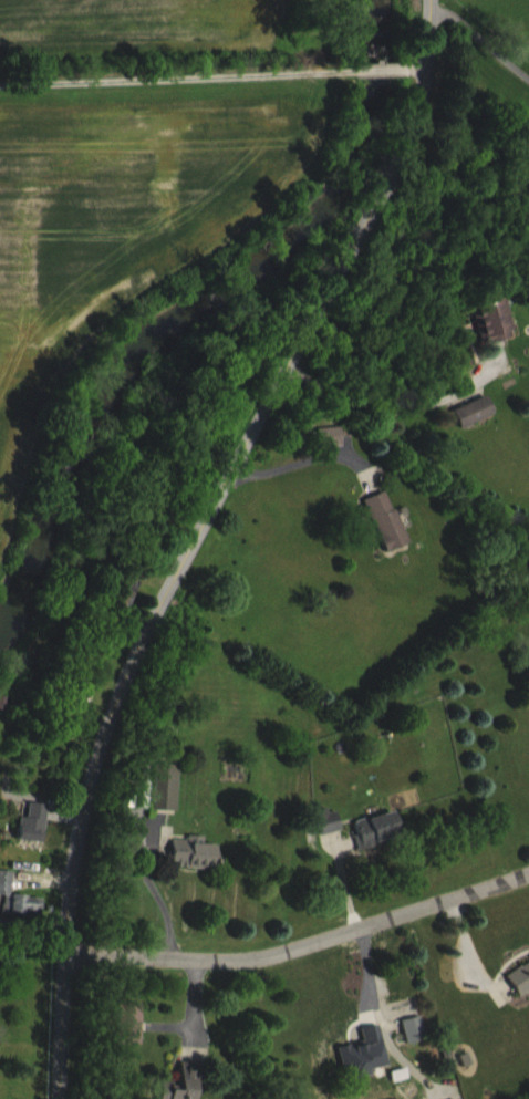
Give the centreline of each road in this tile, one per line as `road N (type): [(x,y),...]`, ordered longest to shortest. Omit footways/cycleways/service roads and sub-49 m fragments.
road 1 (tertiary): [(429,0),(406,145),(125,670),(64,952),(58,1098)]
road 2 (residential): [(64,952),(214,965),(267,961),(528,879)]

